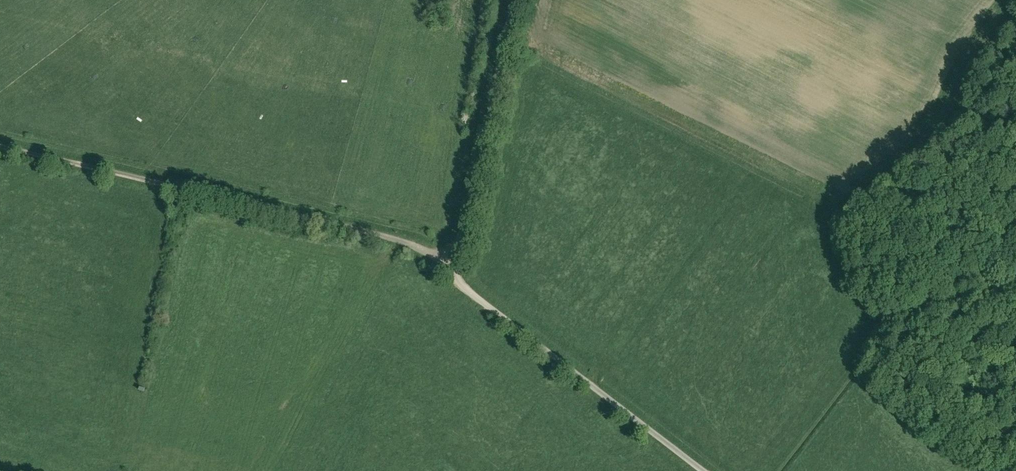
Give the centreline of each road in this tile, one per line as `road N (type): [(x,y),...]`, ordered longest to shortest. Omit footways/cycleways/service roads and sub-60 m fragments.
road 1 (residential): [(513,0),(454,262),(461,283),(709,470)]
road 2 (track): [(454,262),(372,231),(0,145)]

